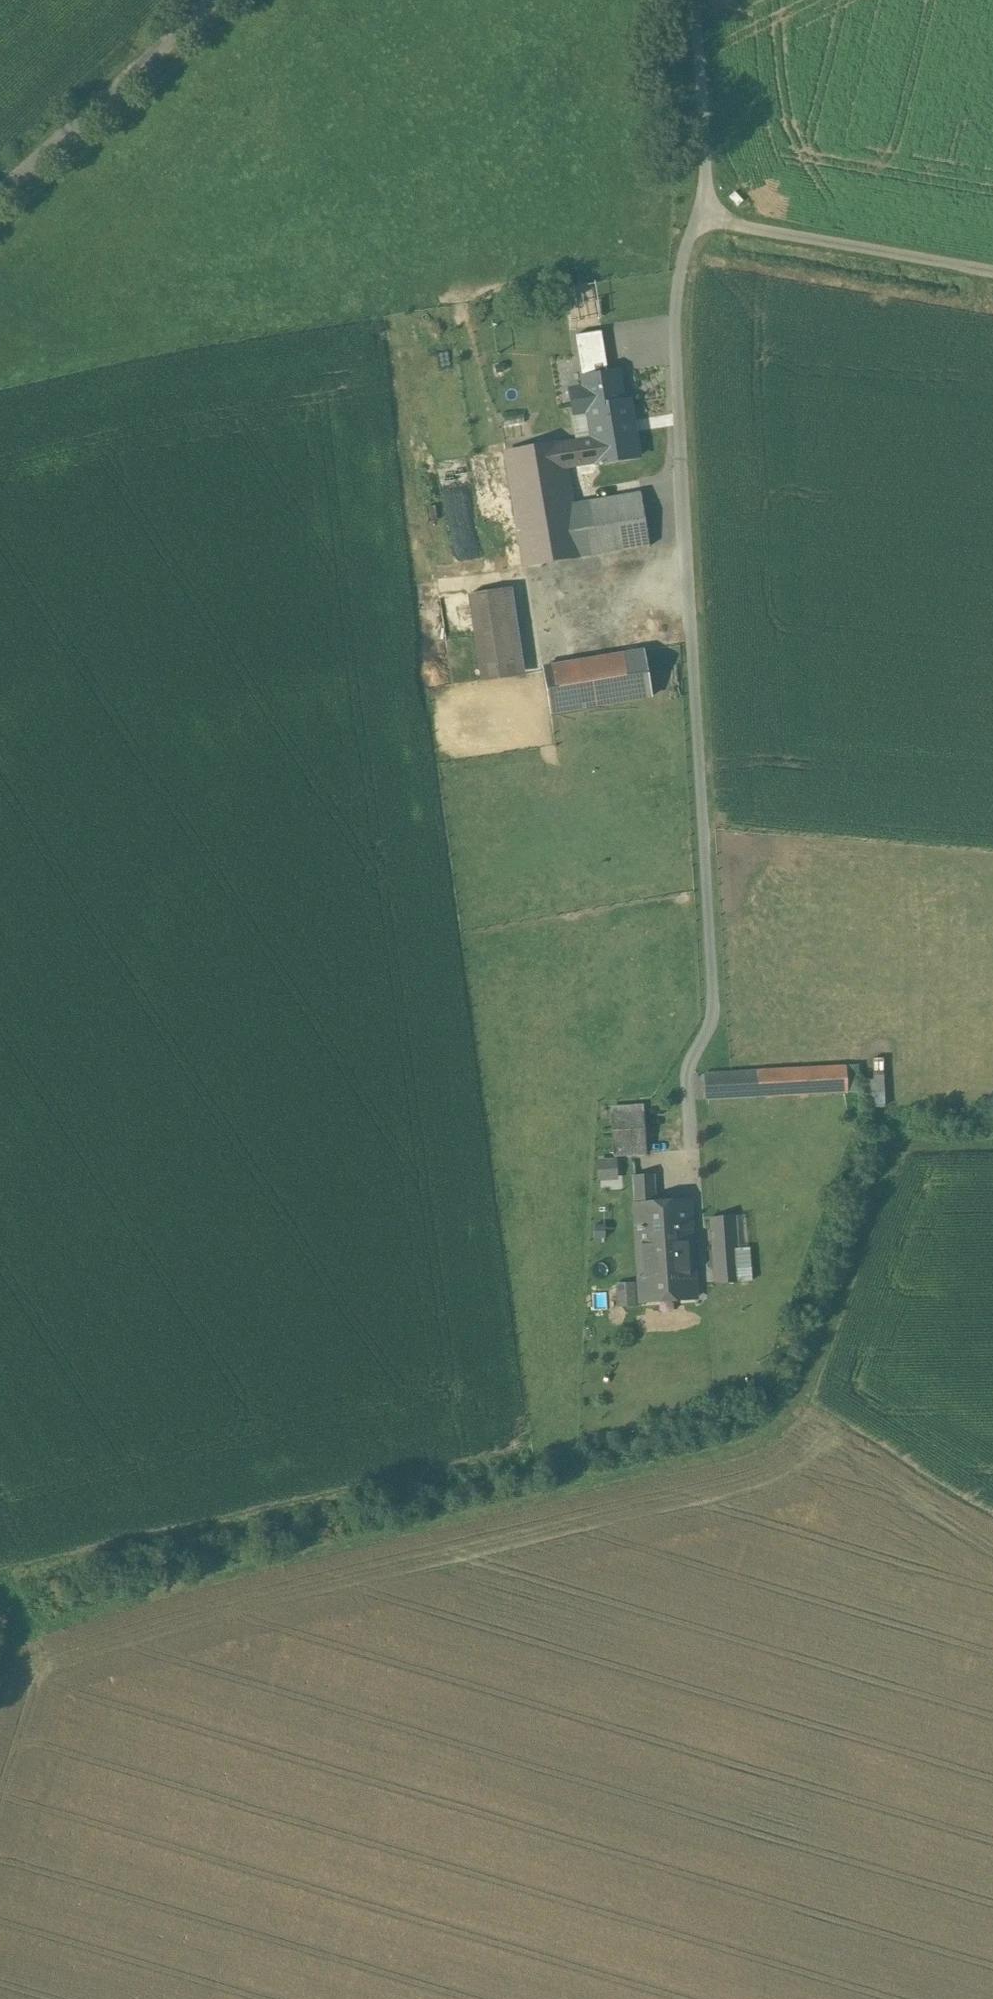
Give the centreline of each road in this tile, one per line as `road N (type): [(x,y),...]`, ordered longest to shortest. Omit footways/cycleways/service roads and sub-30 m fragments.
road 1 (unclassified): [(698,213),(675,321),(717,988),(713,1022),(694,1067),(697,1166)]
road 2 (unclassified): [(992,272),(698,213)]
road 3 (unclassified): [(0,199),(224,0)]
road 4 (unclassified): [(698,213),(706,173),(694,0)]

